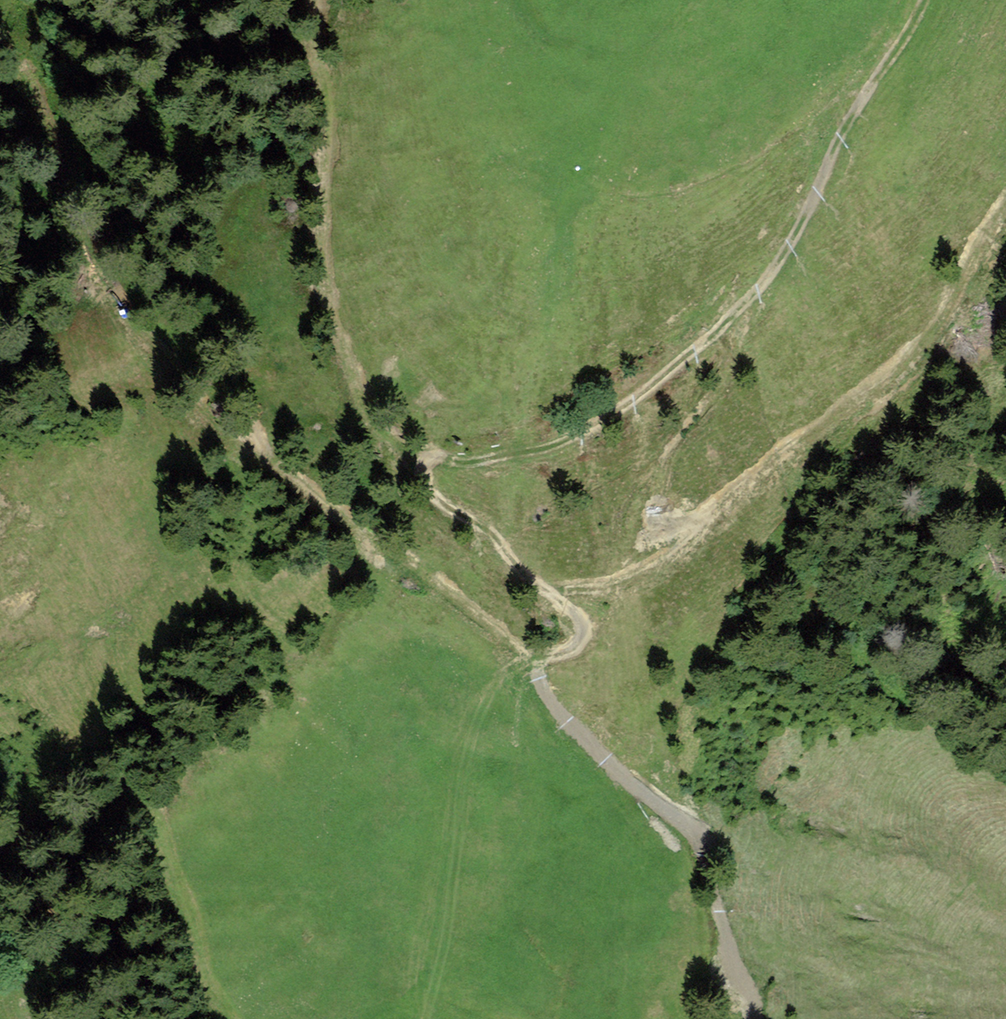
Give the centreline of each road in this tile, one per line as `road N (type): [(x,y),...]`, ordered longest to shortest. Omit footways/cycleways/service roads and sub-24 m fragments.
road 1 (track): [(546,655),(504,637),(194,402),(166,359),(136,333),(67,218),(54,147),(23,72)]
road 2 (track): [(777,271),(714,336),(598,426),(505,458),(433,457),(416,473),(444,508),(478,526),(526,579),(573,610),(583,623),(577,646)]
road 3 (track): [(540,590),(602,591),(679,554),(729,498),(908,363),(1005,206)]
road 4 (track): [(422,461),(373,422),(333,322),(322,240),(327,110),(315,0)]
road 5 (track): [(530,653),(504,671),(484,703),(463,764),(449,920),(424,1018)]
road 6 (track): [(577,646),(546,655),(536,672),(552,704),(646,802),(687,820),(706,856),(722,922)]
road 7 (track): [(924,0),(842,131),(777,271)]
road 8 (track): [(230,1018),(205,975),(156,810)]

